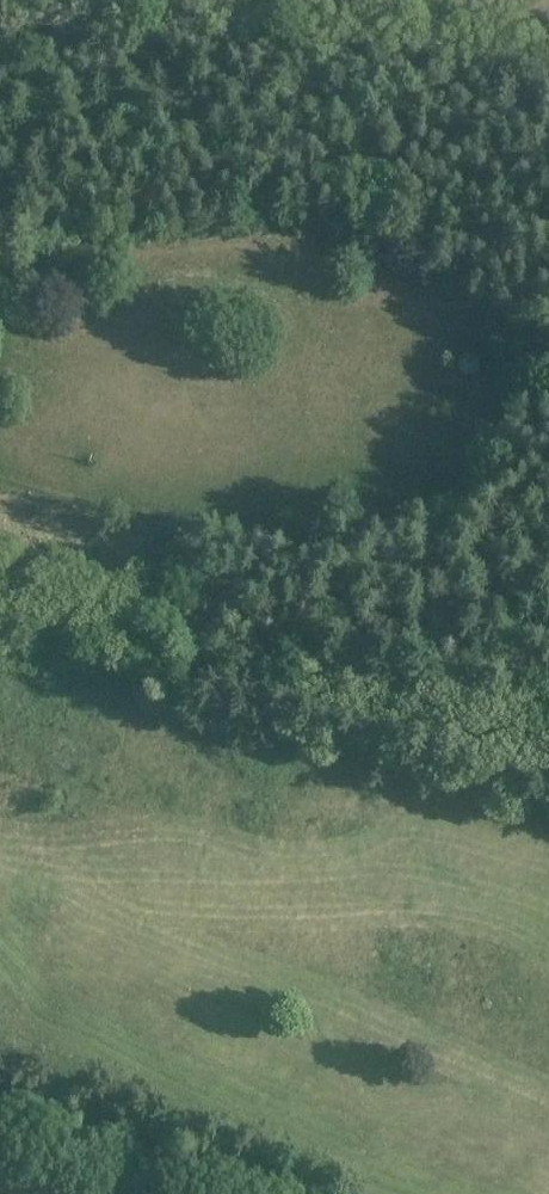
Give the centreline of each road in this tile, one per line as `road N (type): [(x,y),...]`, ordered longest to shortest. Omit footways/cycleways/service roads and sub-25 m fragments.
road 1 (track): [(548,48),(316,5),(32,12)]

